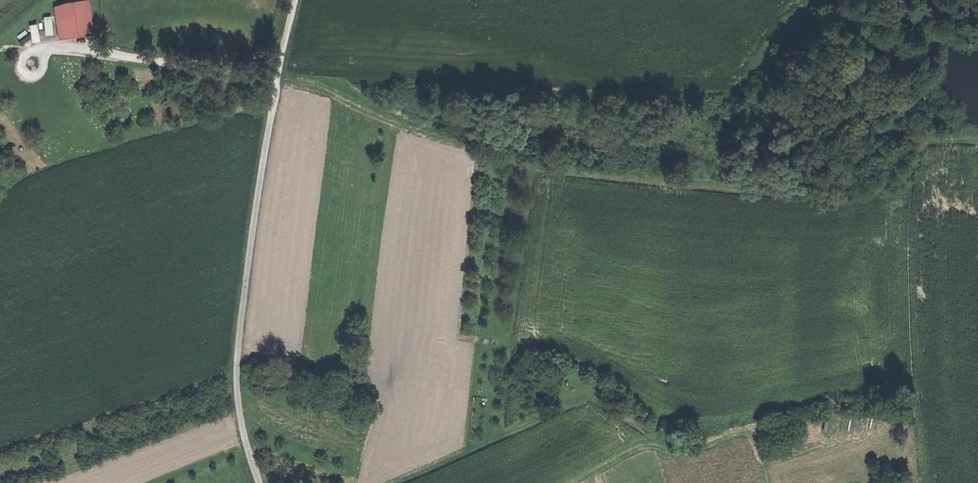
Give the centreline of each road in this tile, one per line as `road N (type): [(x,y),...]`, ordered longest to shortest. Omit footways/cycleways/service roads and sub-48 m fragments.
road 1 (track): [(261,482),(238,375),(289,28)]
road 2 (track): [(282,71),(164,67),(66,48)]

